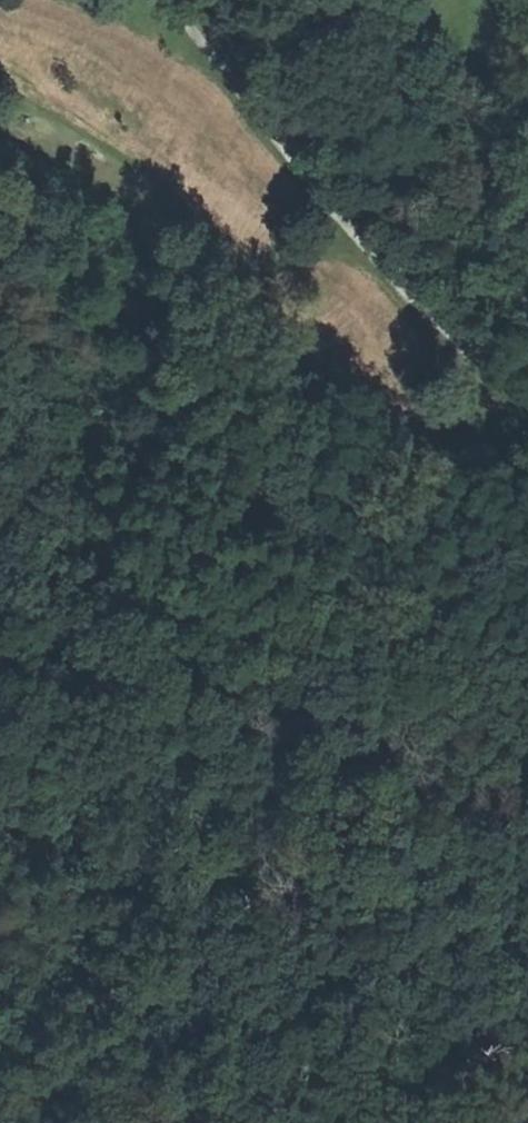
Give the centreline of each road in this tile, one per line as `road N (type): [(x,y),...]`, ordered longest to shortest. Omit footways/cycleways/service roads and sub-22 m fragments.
road 1 (track): [(170,0),(333,216),(527,421)]

